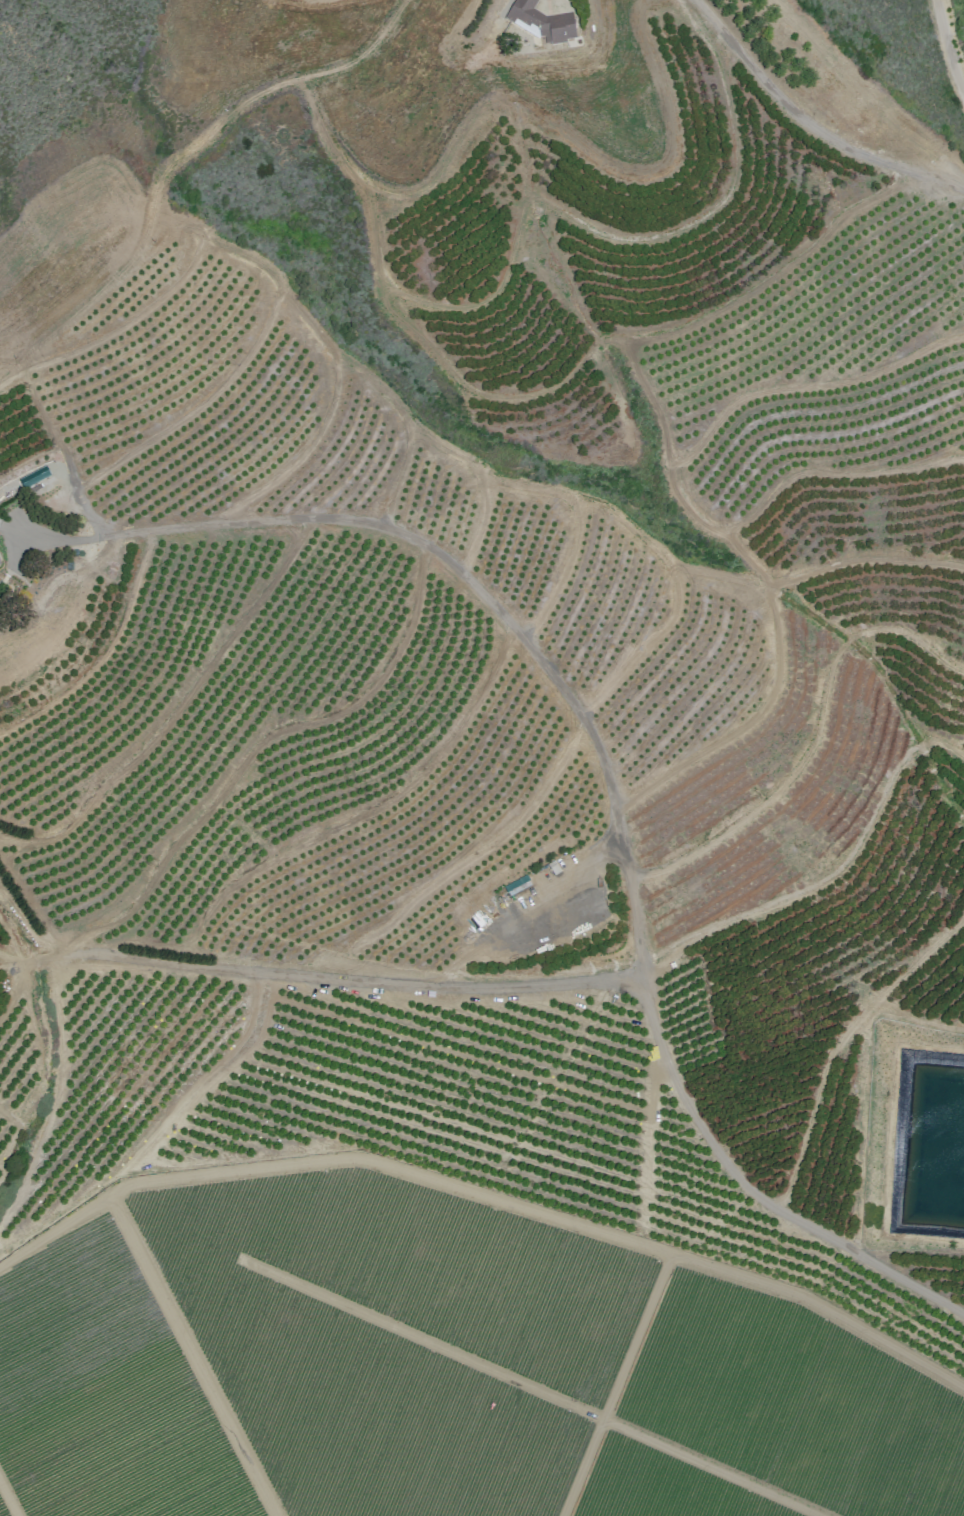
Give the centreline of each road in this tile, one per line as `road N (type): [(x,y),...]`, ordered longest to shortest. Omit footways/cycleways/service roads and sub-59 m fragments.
road 1 (track): [(615,817),(745,726),(774,694),(778,637),(760,586),(674,565),(598,503),(507,483),(471,464),(335,355),(264,267),(203,239),(190,267),(144,313),(0,383)]
road 2 (track): [(963,1387),(810,1300),(358,1157),(129,1183),(0,1267)]
road 3 (track): [(898,167),(895,189),(844,211),(806,252),(737,300),(656,337),(600,340),(552,388),(504,397),(470,390),(392,313),(366,196),(319,132),(299,79)]
road 4 (track): [(683,0),(720,55),(729,101),(734,178),(714,209),(657,238),(618,240),(532,199),(522,208),(501,285),(486,303),(449,308),(381,284)]
road 5 (track): [(822,1515),(243,1259)]
road 6 (track): [(422,543),(413,618),(376,682),(347,712),(255,751),(133,909),(65,953)]
road 7 (track): [(507,620),(469,713),(409,786),(230,887),(191,938),(178,945),(120,941),(109,955)]
road 8 (track): [(963,565),(856,559),(767,593),(746,557),(679,501),(663,425),(628,341)]
road 9 (track): [(963,672),(904,632),(856,633),(833,658),(820,720),(794,773),(702,848),(628,876)]
road 10 (track): [(303,520),(280,570),(148,748),(54,839),(0,837)]
road 11 (track): [(963,759),(939,742),(917,746),(842,874),(710,930),(661,969),(642,974)]
road 12 (track): [(277,1515),(108,1194)]
road 13 (track): [(582,723),(523,819),(354,944),(341,981)]
road 14 (track): [(777,1209),(827,1060),(867,1007),(963,921)]
road 15 (track): [(97,539),(74,491),(203,406),(249,353),(280,286)]
road 16 (track): [(963,336),(850,381),(737,400),(689,457),(667,462)]
road 17 (track): [(562,1515),(670,1253)]
road 18 (track): [(963,458),(859,475),(803,474),(721,535)]
road 19 (track): [(146,531),(125,615),(105,654),(52,702),(0,732)]
road 20 (track): [(851,1250),(867,1028),(861,1014)]
road 21 (track): [(335,355),(333,398),(312,443),(221,523)]
road 22 (track): [(665,557),(675,596),(669,623),(579,718)]
road 23 (track): [(665,1058),(649,1112),(640,1233)]
road 24 (track): [(565,493),(577,524),(572,554),(522,639)]

